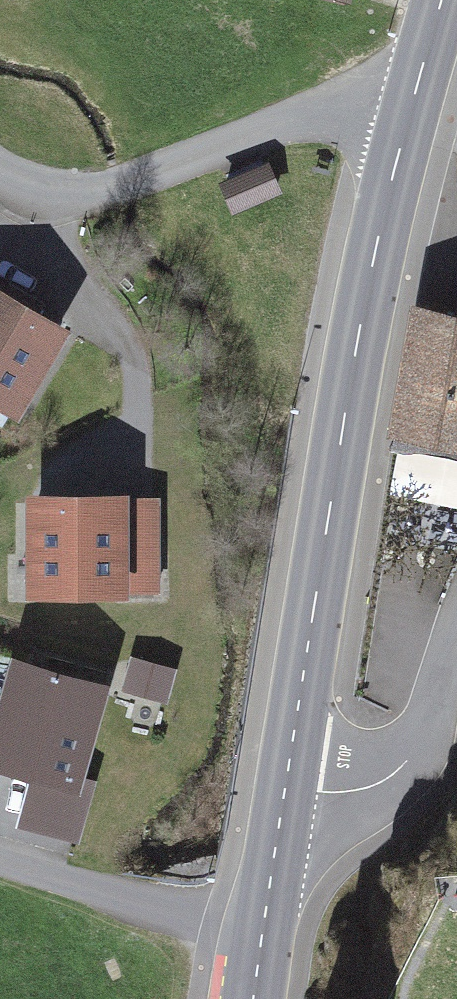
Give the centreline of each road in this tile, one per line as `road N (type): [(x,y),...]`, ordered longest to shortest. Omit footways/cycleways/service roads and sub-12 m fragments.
road 1 (secondary): [(285,789),(337,448),(404,131),(441,0)]
road 2 (track): [(0,173),(23,195),(126,186),(312,112),(404,131)]
road 3 (unclassified): [(263,934),(0,861)]
road 4 (unclassified): [(285,789),(375,787),(406,762),(456,642)]
road 5 (secondary): [(263,934),(285,789)]

